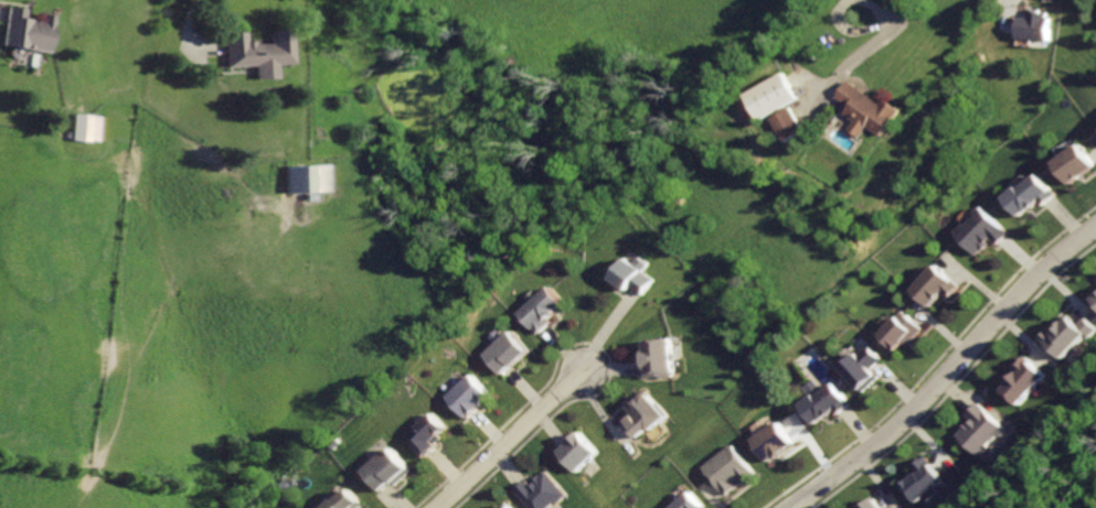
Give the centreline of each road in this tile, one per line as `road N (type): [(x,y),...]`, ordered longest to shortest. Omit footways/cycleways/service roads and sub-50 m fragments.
road 1 (residential): [(783,507),(891,430),(1095,222)]
road 2 (residential): [(584,370),(431,507)]

